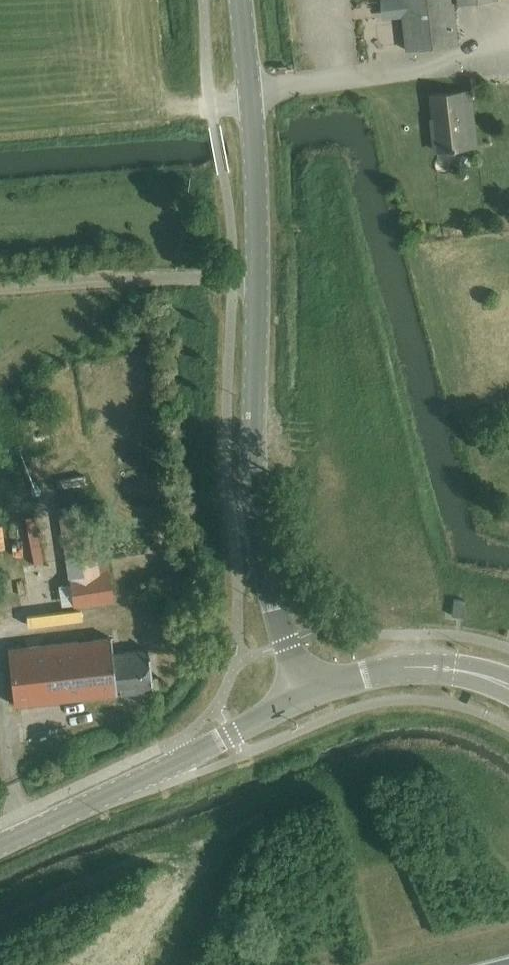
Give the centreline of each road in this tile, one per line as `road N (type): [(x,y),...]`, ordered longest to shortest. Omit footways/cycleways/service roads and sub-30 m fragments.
road 1 (tertiary): [(306,694),(275,614),(254,478),(256,207),(238,0)]
road 2 (secondary): [(0,846),(306,694)]
road 3 (secondary): [(508,687),(473,673),(411,667),(306,694)]

